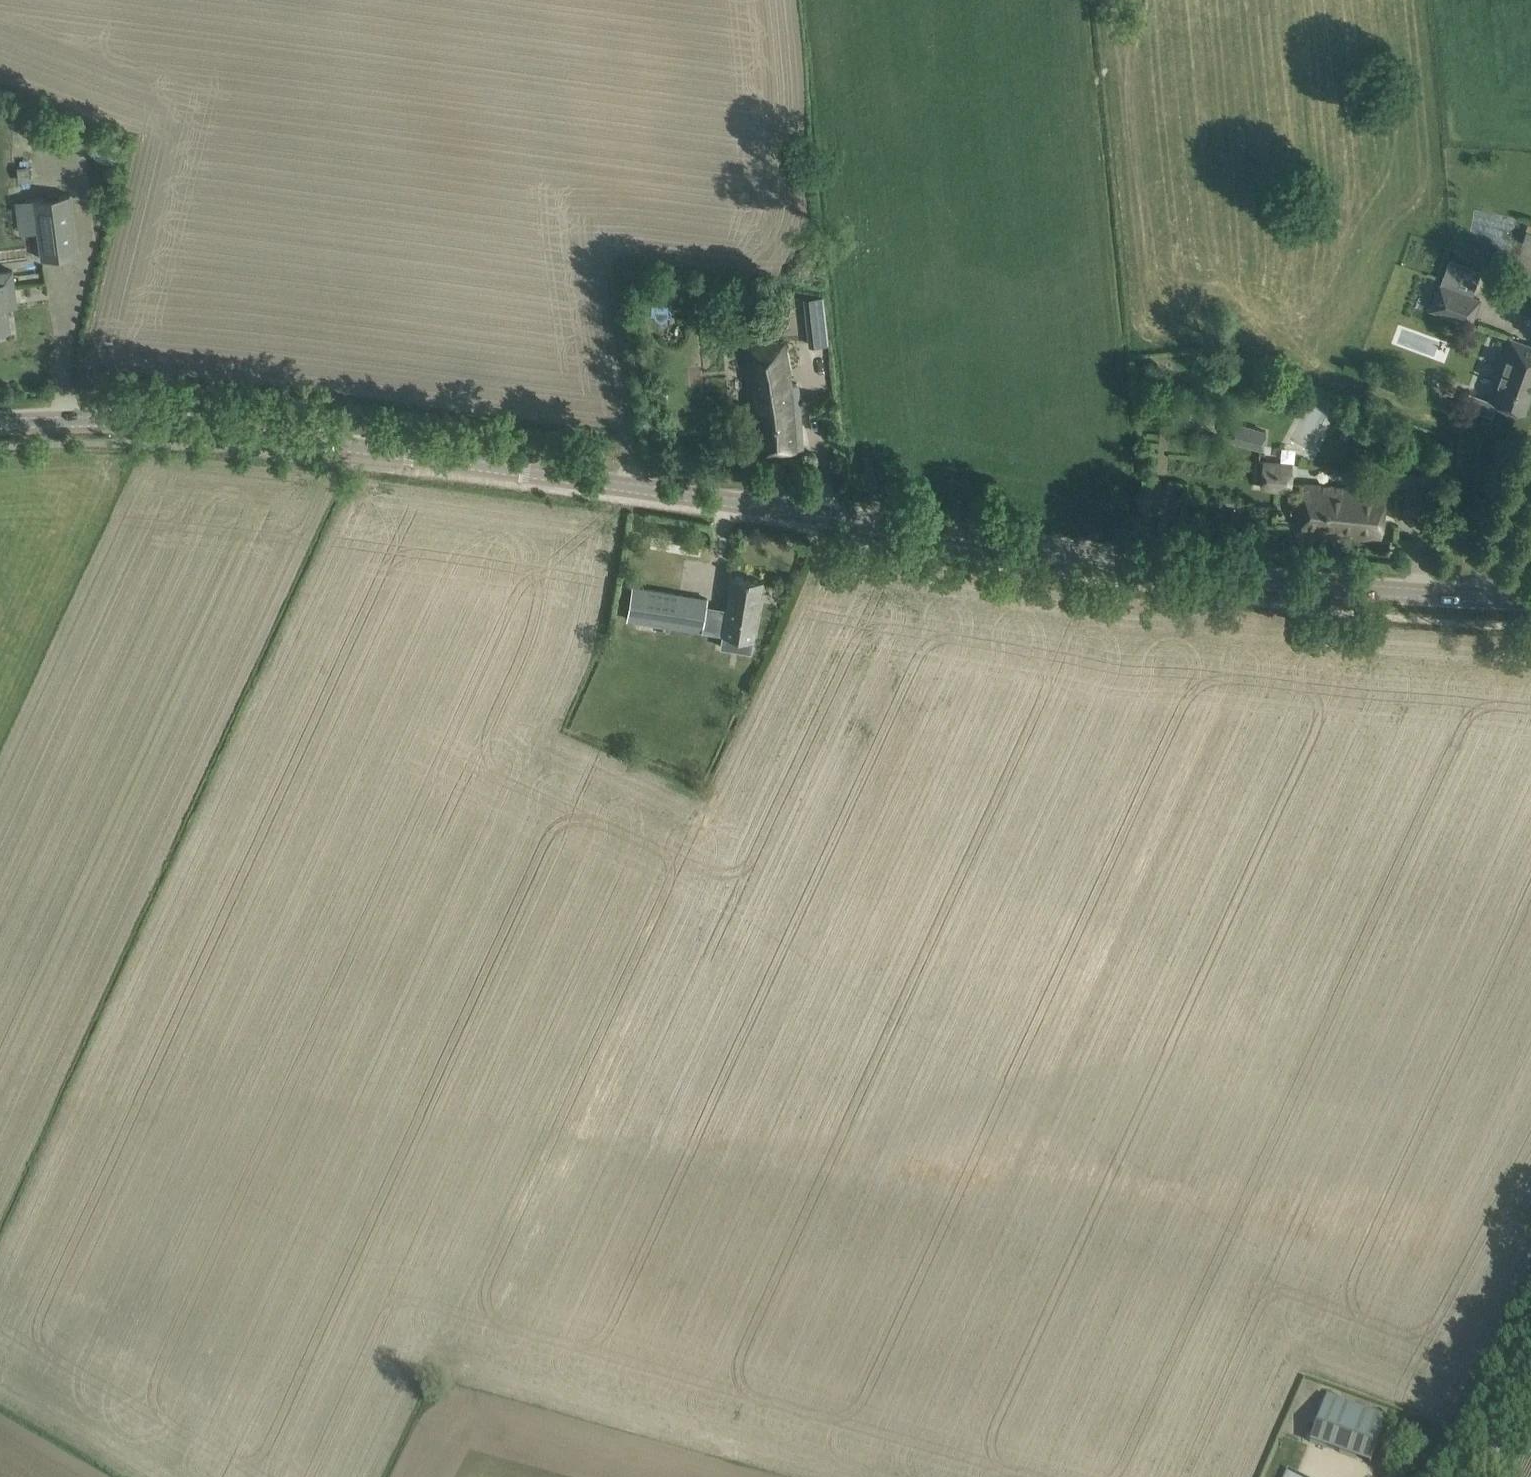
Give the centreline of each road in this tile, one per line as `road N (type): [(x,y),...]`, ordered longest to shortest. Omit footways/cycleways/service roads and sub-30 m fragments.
road 1 (tertiary): [(1530,599),(1267,581),(205,427),(0,427)]
road 2 (unclassified): [(1472,1476),(1530,1363)]

